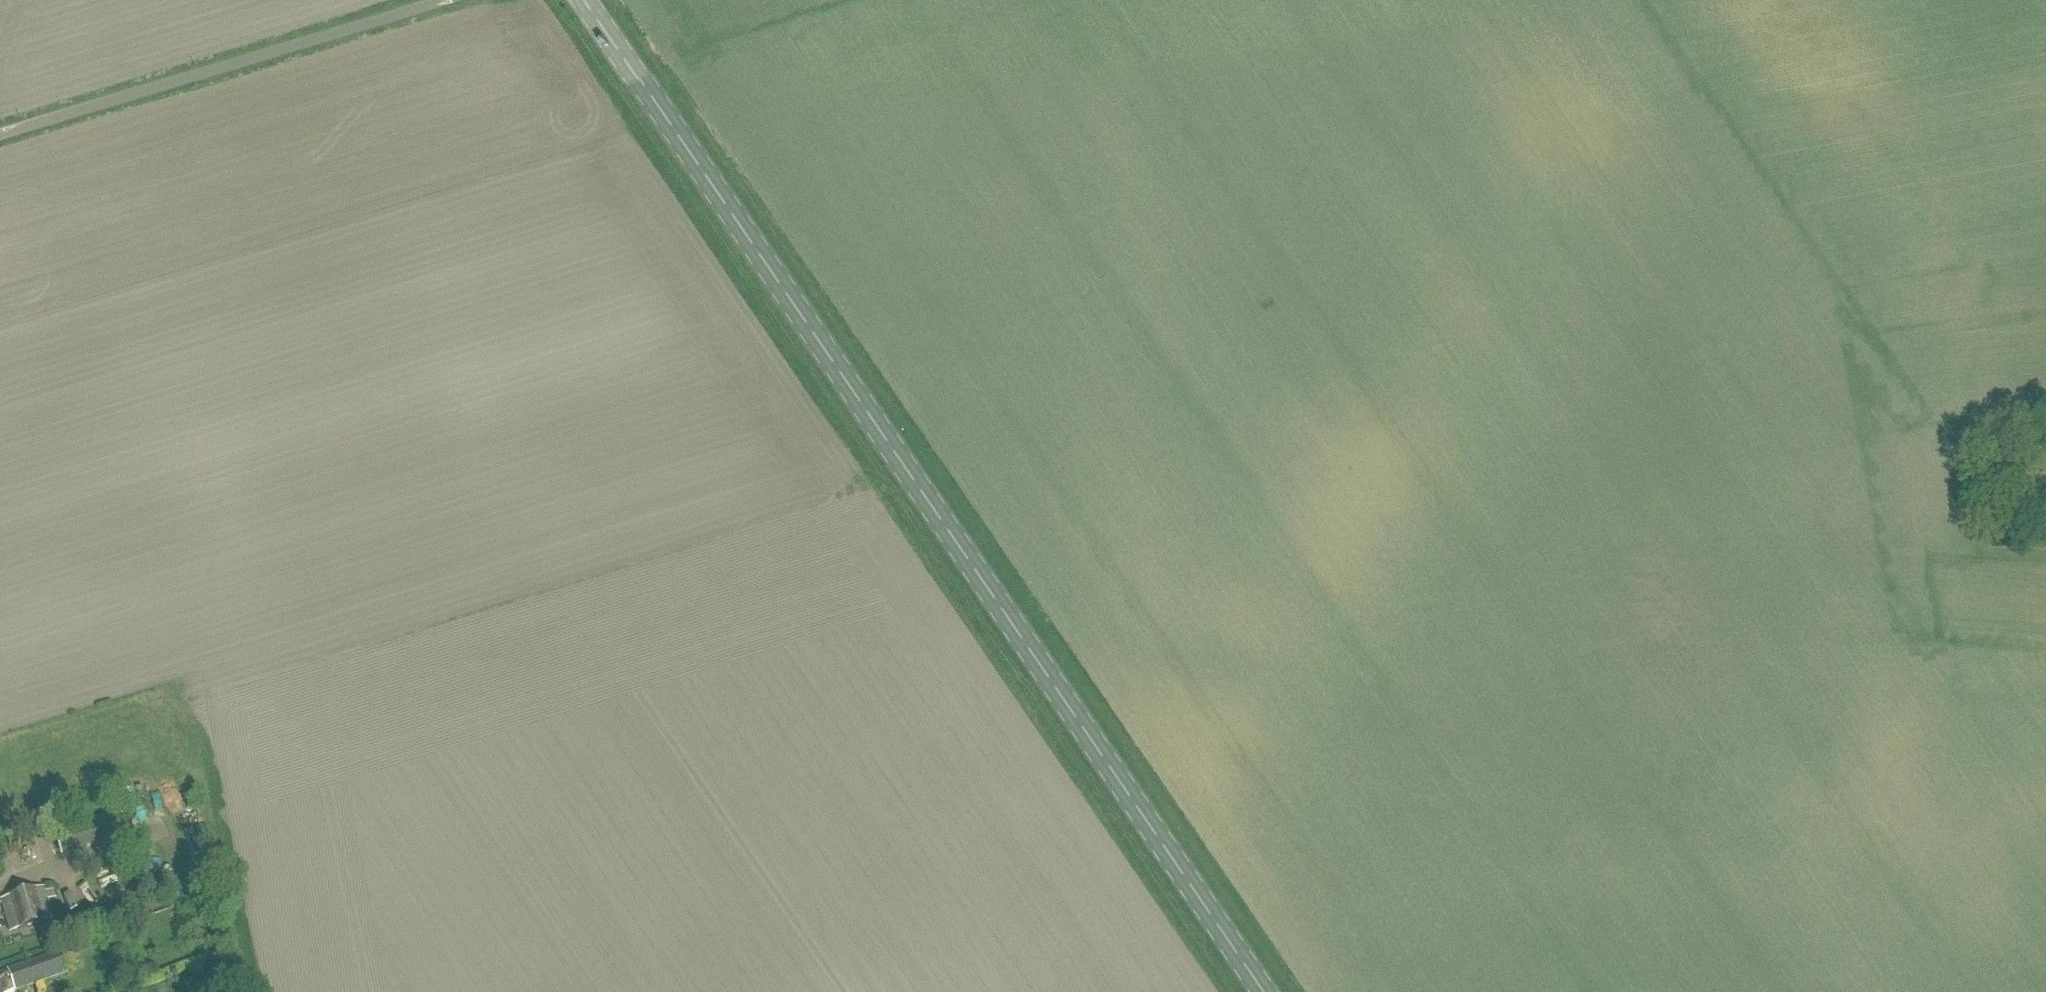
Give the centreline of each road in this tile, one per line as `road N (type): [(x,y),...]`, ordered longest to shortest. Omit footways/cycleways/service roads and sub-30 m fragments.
road 1 (primary): [(1261,991),(585,0)]
road 2 (unclassified): [(0,137),(442,0)]

